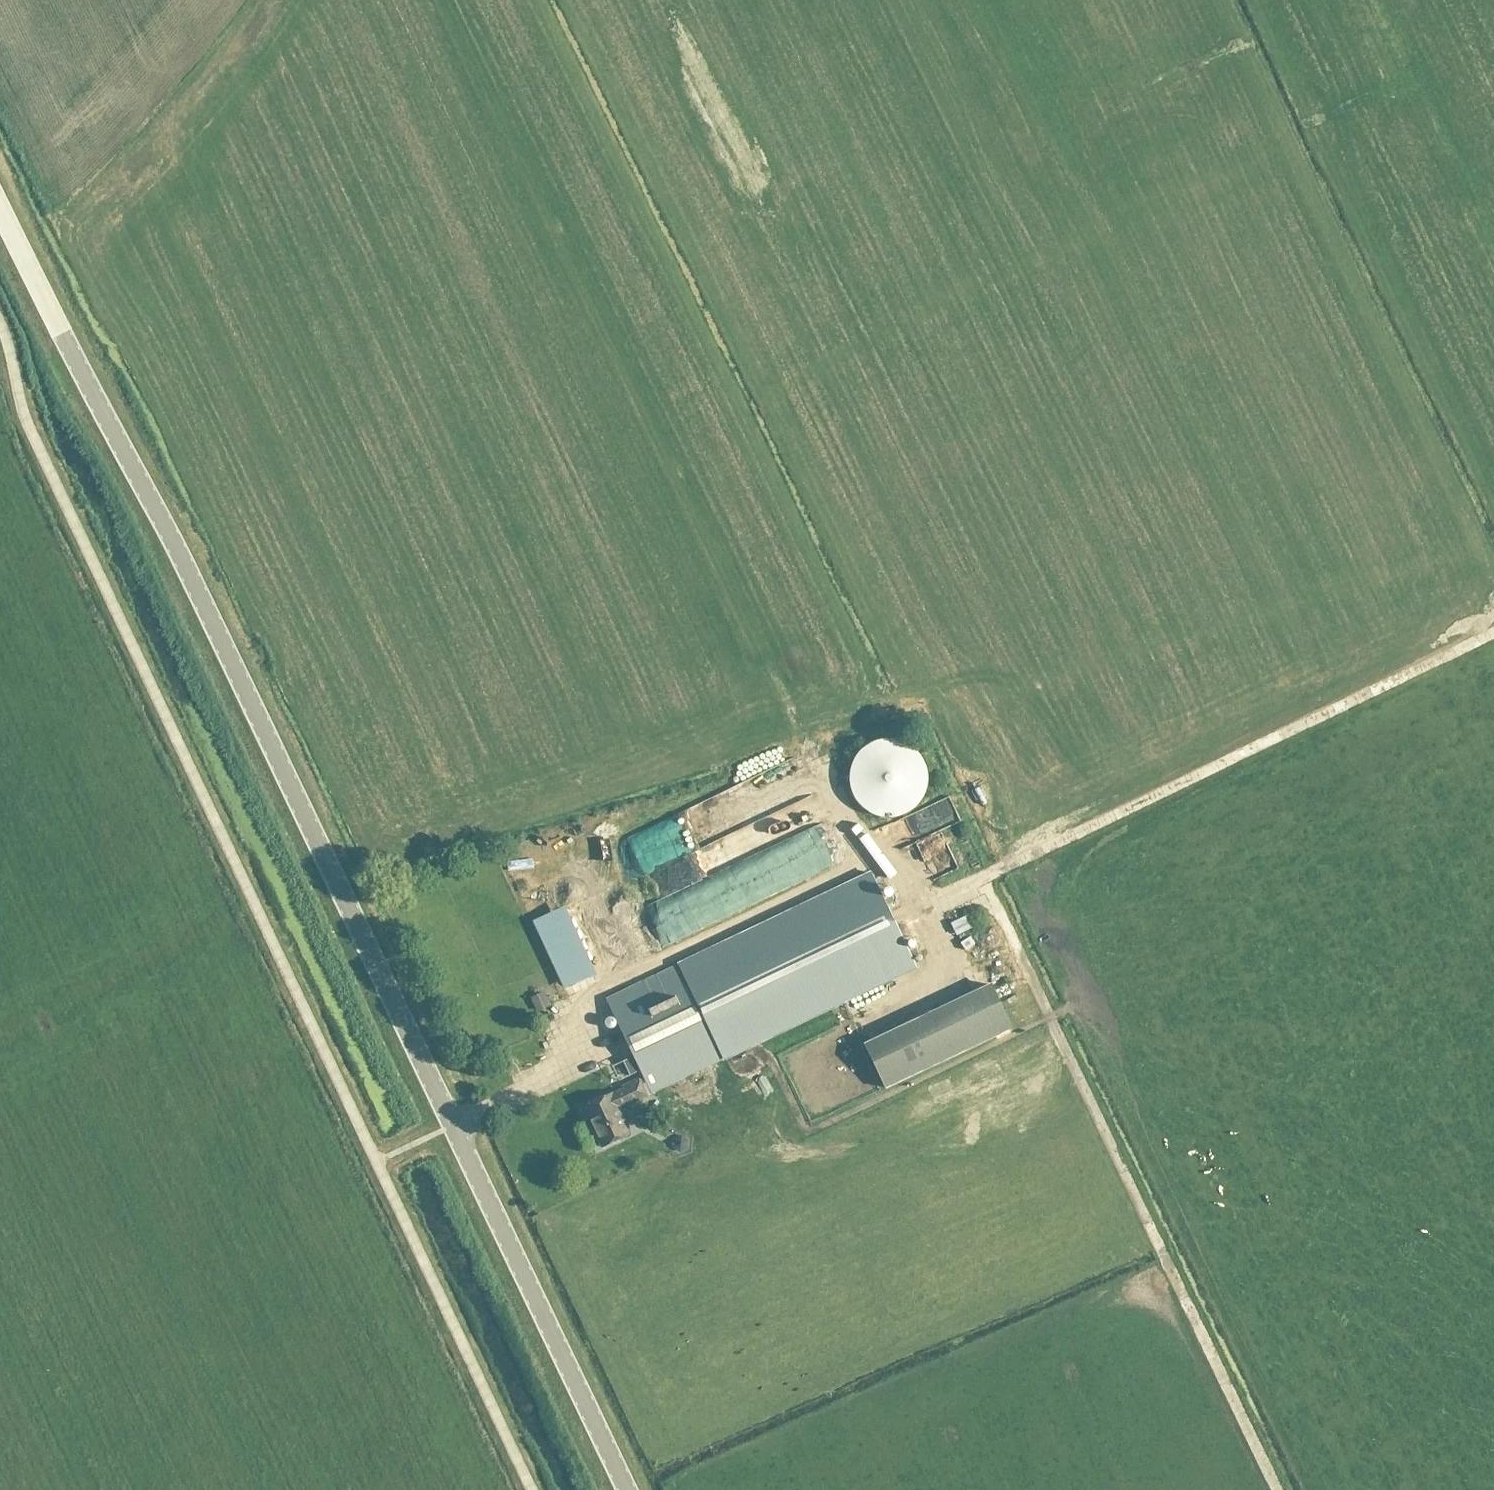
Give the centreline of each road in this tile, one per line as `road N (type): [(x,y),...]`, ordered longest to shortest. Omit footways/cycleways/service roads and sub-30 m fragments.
road 1 (tertiary): [(625,1489),(210,621),(0,213)]

